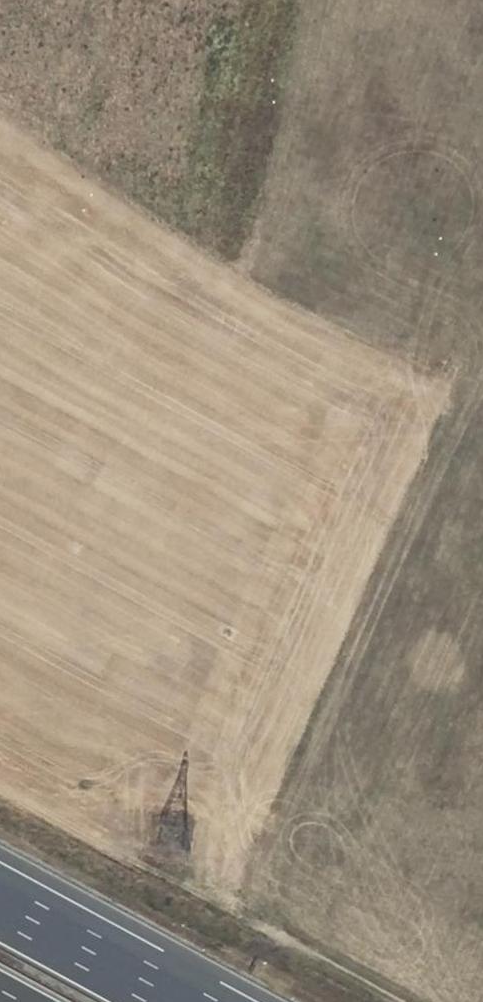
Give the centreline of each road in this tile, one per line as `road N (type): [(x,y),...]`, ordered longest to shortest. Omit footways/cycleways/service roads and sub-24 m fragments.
road 1 (motorway): [(183,1001),(0,902)]

